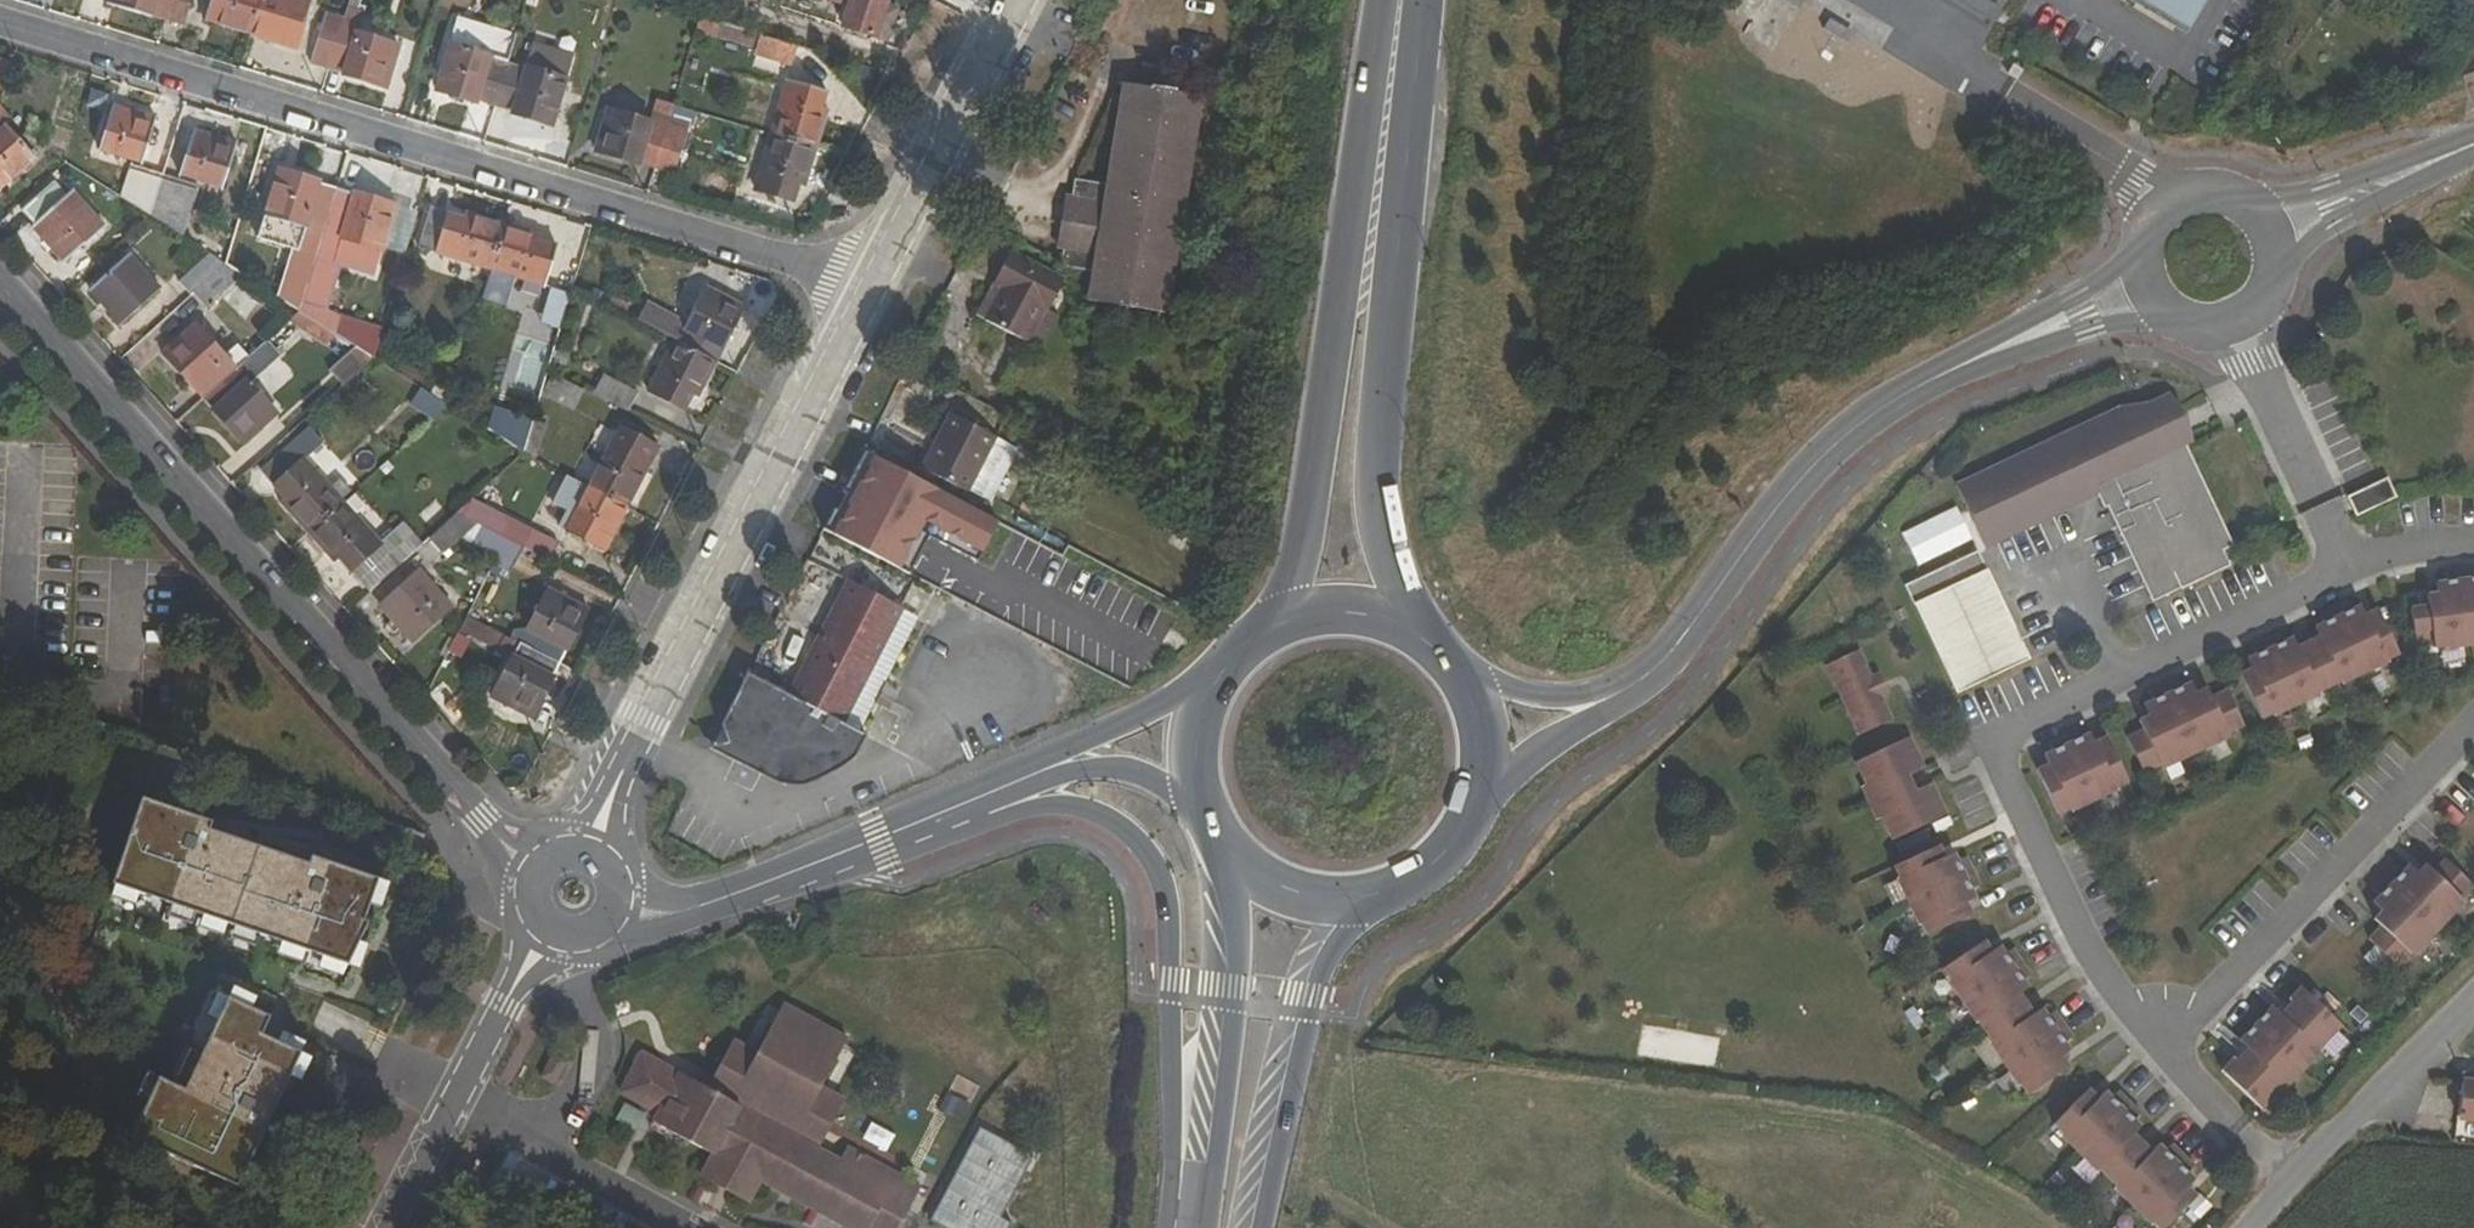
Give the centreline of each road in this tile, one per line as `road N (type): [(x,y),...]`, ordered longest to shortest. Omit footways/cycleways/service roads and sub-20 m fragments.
road 1 (residential): [(0,28),(875,284)]
road 2 (tertiary): [(0,279),(483,818),(536,863)]
road 3 (residential): [(2167,1053),(2068,913),(1993,738),(2350,569)]
road 4 (primary): [(1405,0),(1314,502),(1278,626)]
road 5 (primary): [(1413,630),(1380,520),(1377,463),(1413,0)]
road 6 (residential): [(586,847),(875,284)]
road 7 (primary): [(965,803),(1082,809),(1148,843),(1169,898),(1175,1160),(1201,1208)]
road 8 (residential): [(2473,727),(2167,1053)]
road 9 (tertiary): [(1939,376),(1839,441),(1760,530),(1675,652),(1631,687)]
road 10 (tertiary): [(620,917),(691,912),(965,803)]
road 11 (primary): [(1230,853),(1236,987),(1222,1136),(1201,1208)]
road 12 (primary): [(1263,1227),(1314,996),(1348,926),(1375,901)]
road 13 (residential): [(545,939),(393,1227)]
road 14 (residential): [(875,284),(1018,0)]
road 15 (unclassified): [(2240,323),(2350,569)]
road 16 (unclassified): [(2300,1176),(2473,1004)]
road 17 (tertiary): [(2139,253),(1970,350),(1939,376)]
road 18 (tertiary): [(1939,376),(2165,314)]
road 19 (tertiary): [(2473,140),(2254,206)]
road 20 (tertiary): [(2280,256),(2473,151)]
road 21 (tertiary): [(1227,666),(1040,773)]
road 22 (tertiary): [(1483,797),(1631,687)]
road 23 (residential): [(2300,1176),(2167,1053)]
road 24 (tertiary): [(1631,687),(1566,702),(1469,685)]
road 25 (tertiary): [(1040,773),(1098,771),(1200,797)]
road 26 (primary): [(1230,853),(1280,891),(1311,901),(1375,901)]
road 27 (primary): [(1375,901),(1405,890),(1454,852),(1483,797)]
road 28 (tertiary): [(2254,206),(2222,191),(2186,193),(2155,215),(2139,253)]
road 29 (primary): [(1413,630),(1346,611),(1278,626)]
road 30 (primary): [(1227,666),(1204,706),(1195,751),(1200,797)]
road 31 (residential): [(2350,569),(2430,547),(2473,547)]

